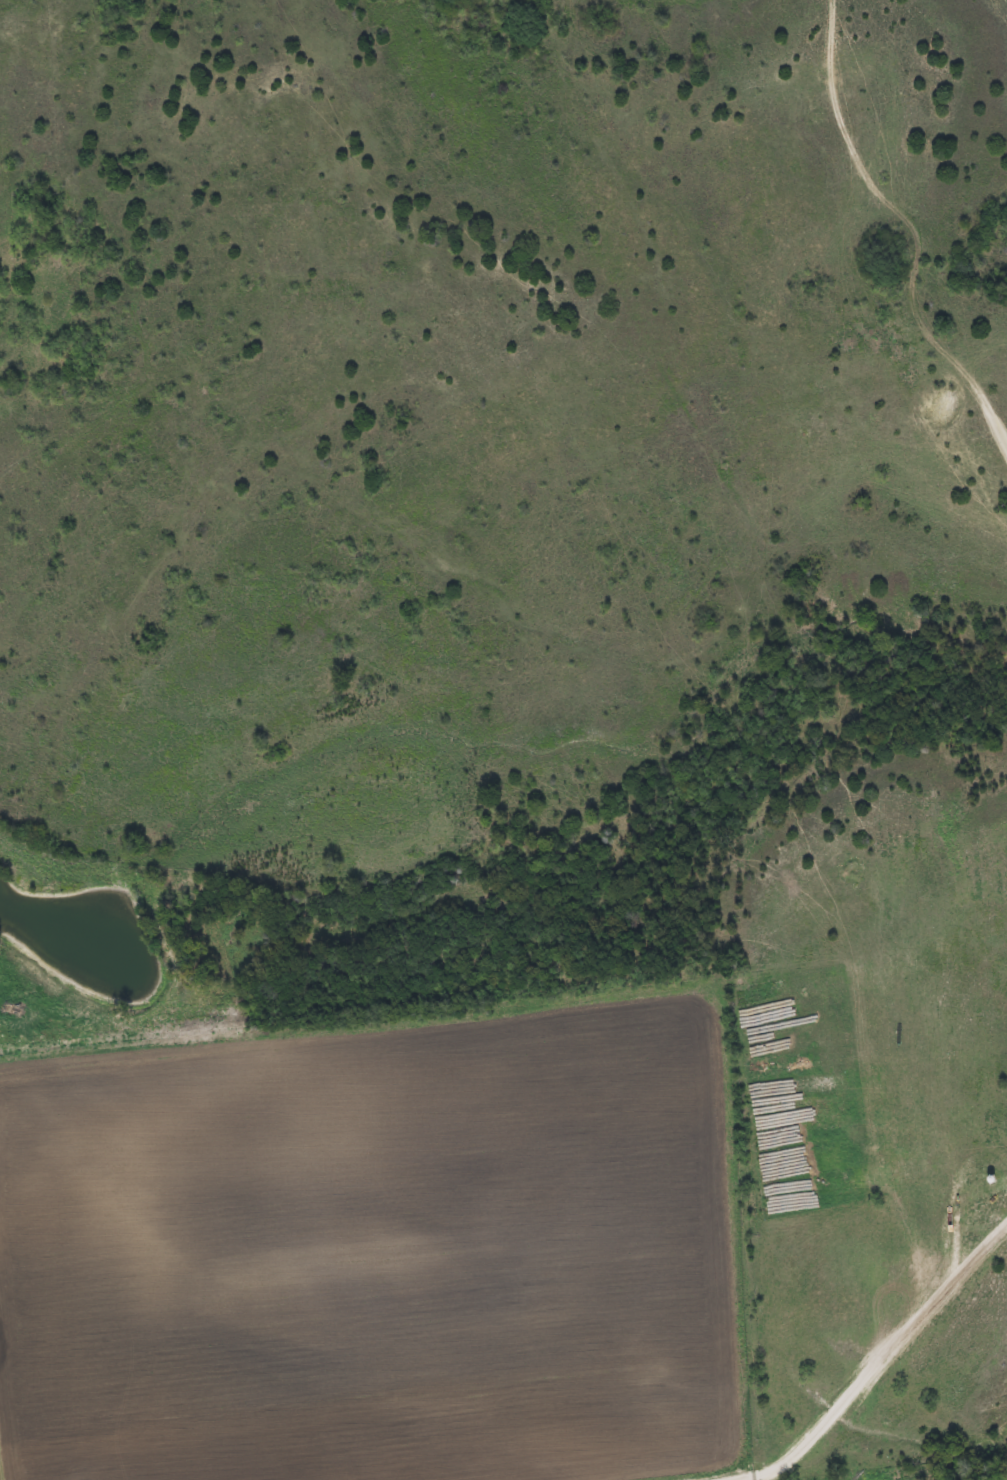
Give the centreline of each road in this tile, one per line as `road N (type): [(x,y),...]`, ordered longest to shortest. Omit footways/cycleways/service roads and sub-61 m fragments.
road 1 (residential): [(1006,918),(932,964),(862,994),(706,948),(481,968),(295,1034),(9,1049),(0,1056)]
road 2 (residential): [(515,1479),(612,1452),(817,1353),(1006,1236)]
road 3 (residential): [(843,0),(847,202),(892,288),(962,358),(1006,432)]

